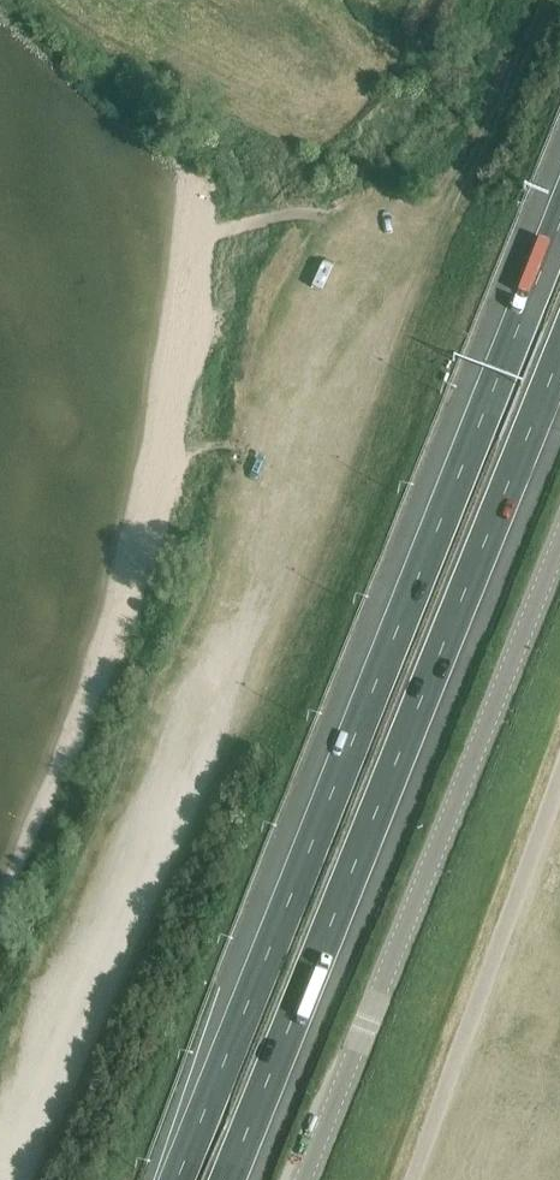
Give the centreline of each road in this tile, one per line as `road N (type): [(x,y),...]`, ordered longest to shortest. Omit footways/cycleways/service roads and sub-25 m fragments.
road 1 (motorway): [(559,227),(177,1179)]
road 2 (motorway): [(227,1179),(559,356)]
road 3 (tertiary): [(304,1179),(559,542)]
road 4 (track): [(428,253),(304,214),(226,232),(204,249),(167,433),(171,458),(228,447),(325,462)]
road 5 (track): [(449,211),(544,0)]

